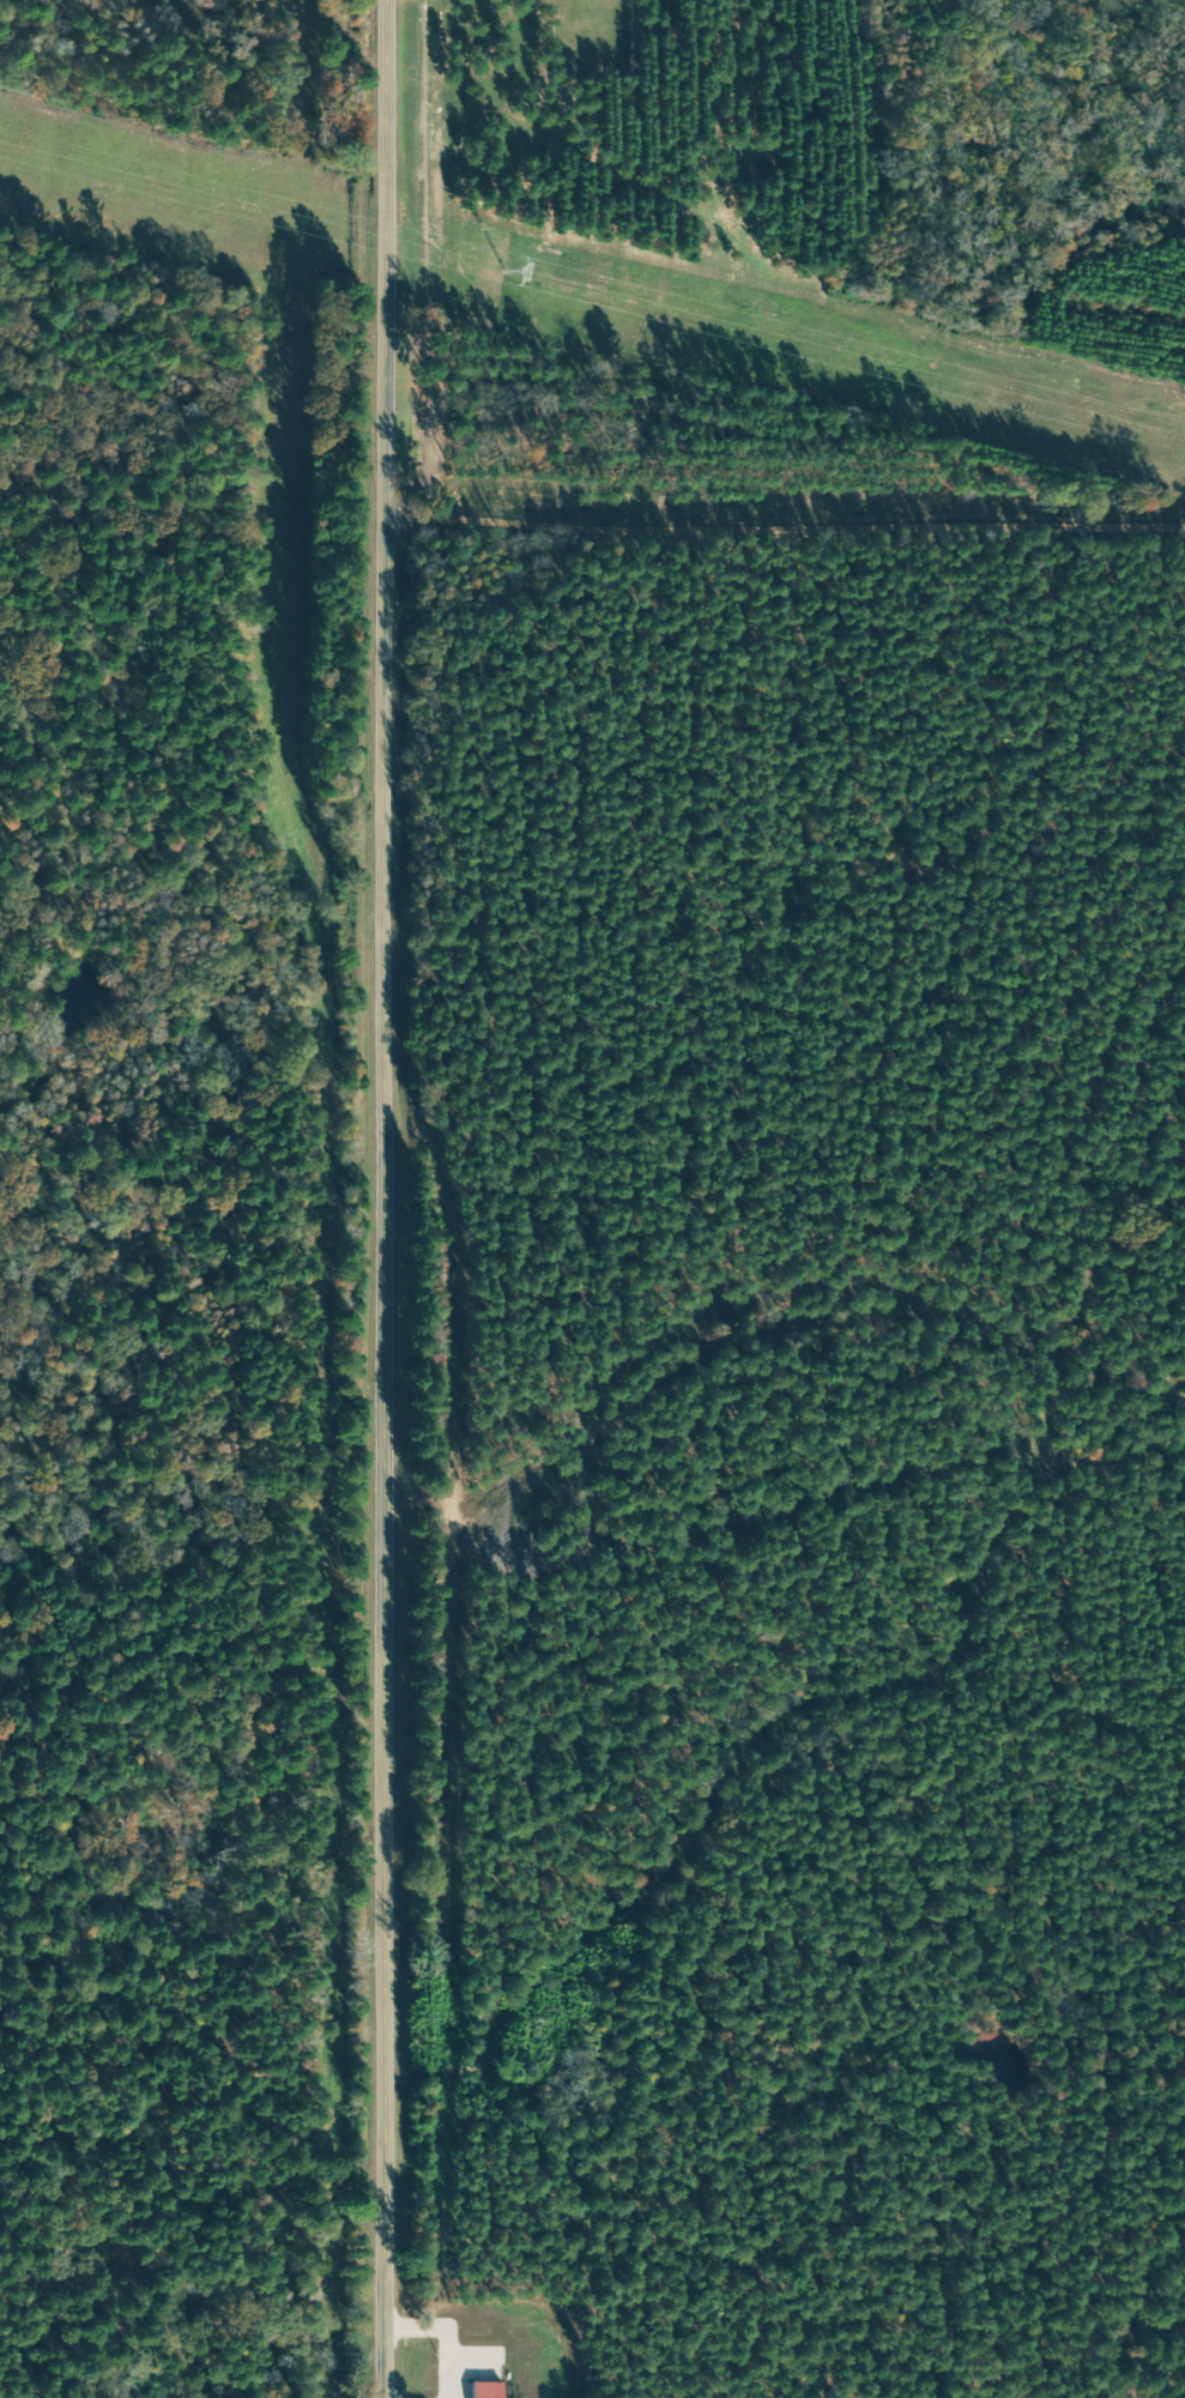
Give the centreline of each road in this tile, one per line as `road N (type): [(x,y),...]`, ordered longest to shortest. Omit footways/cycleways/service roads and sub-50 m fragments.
road 1 (tertiary): [(389,0),(385,2397)]
road 2 (track): [(739,1462),(786,1399),(792,1143),(834,967),(834,894),(707,528)]
road 3 (residential): [(388,521),(1184,528)]
road 4 (residential): [(1184,642),(1173,658),(1039,718),(931,840),(834,894)]

